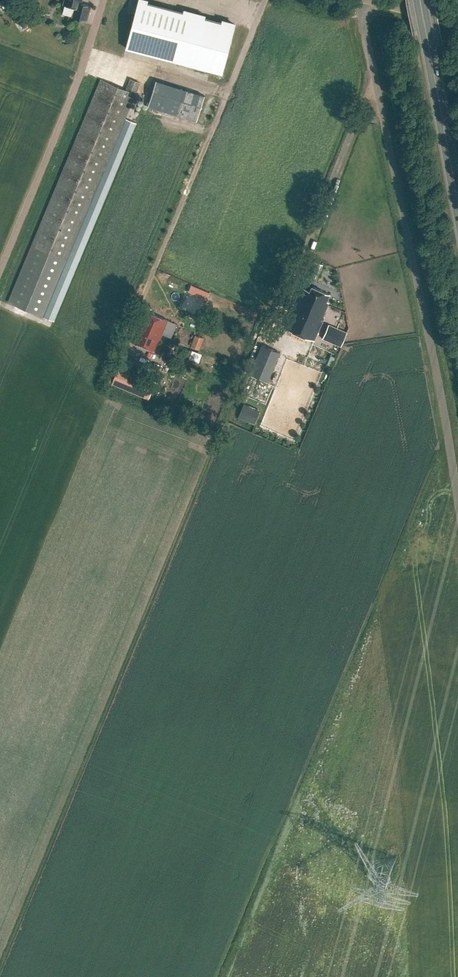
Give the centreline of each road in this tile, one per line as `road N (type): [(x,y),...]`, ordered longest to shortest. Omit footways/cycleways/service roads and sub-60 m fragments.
road 1 (unclassified): [(457,511),(359,0)]
road 2 (track): [(378,89),(367,96),(278,315)]
road 3 (trunk): [(457,203),(419,0)]

